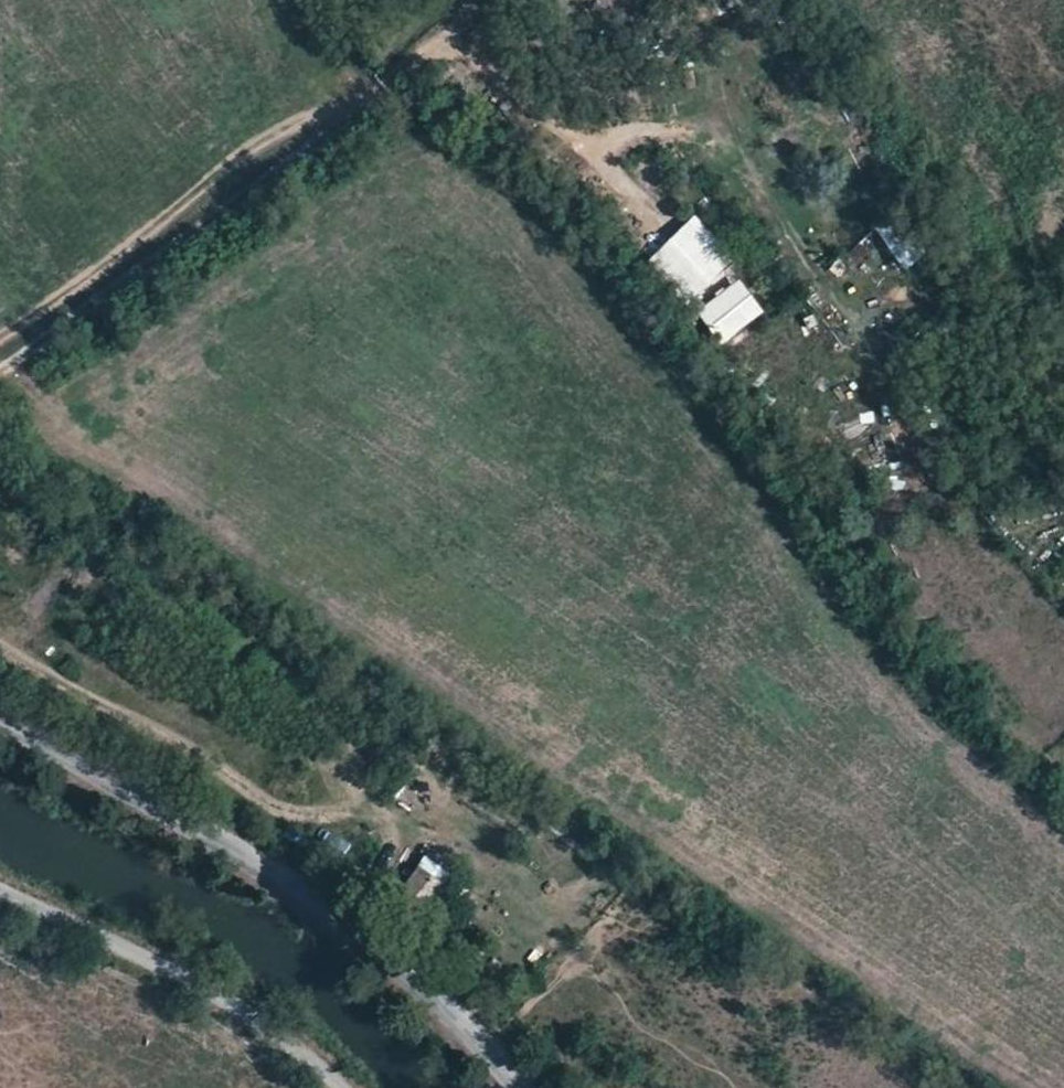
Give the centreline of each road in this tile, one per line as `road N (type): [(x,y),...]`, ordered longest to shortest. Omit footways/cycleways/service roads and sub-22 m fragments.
road 1 (unclassified): [(0,739),(292,910),(466,1049),(501,1087)]
road 2 (unclassified): [(0,881),(256,1023),(333,1087)]

